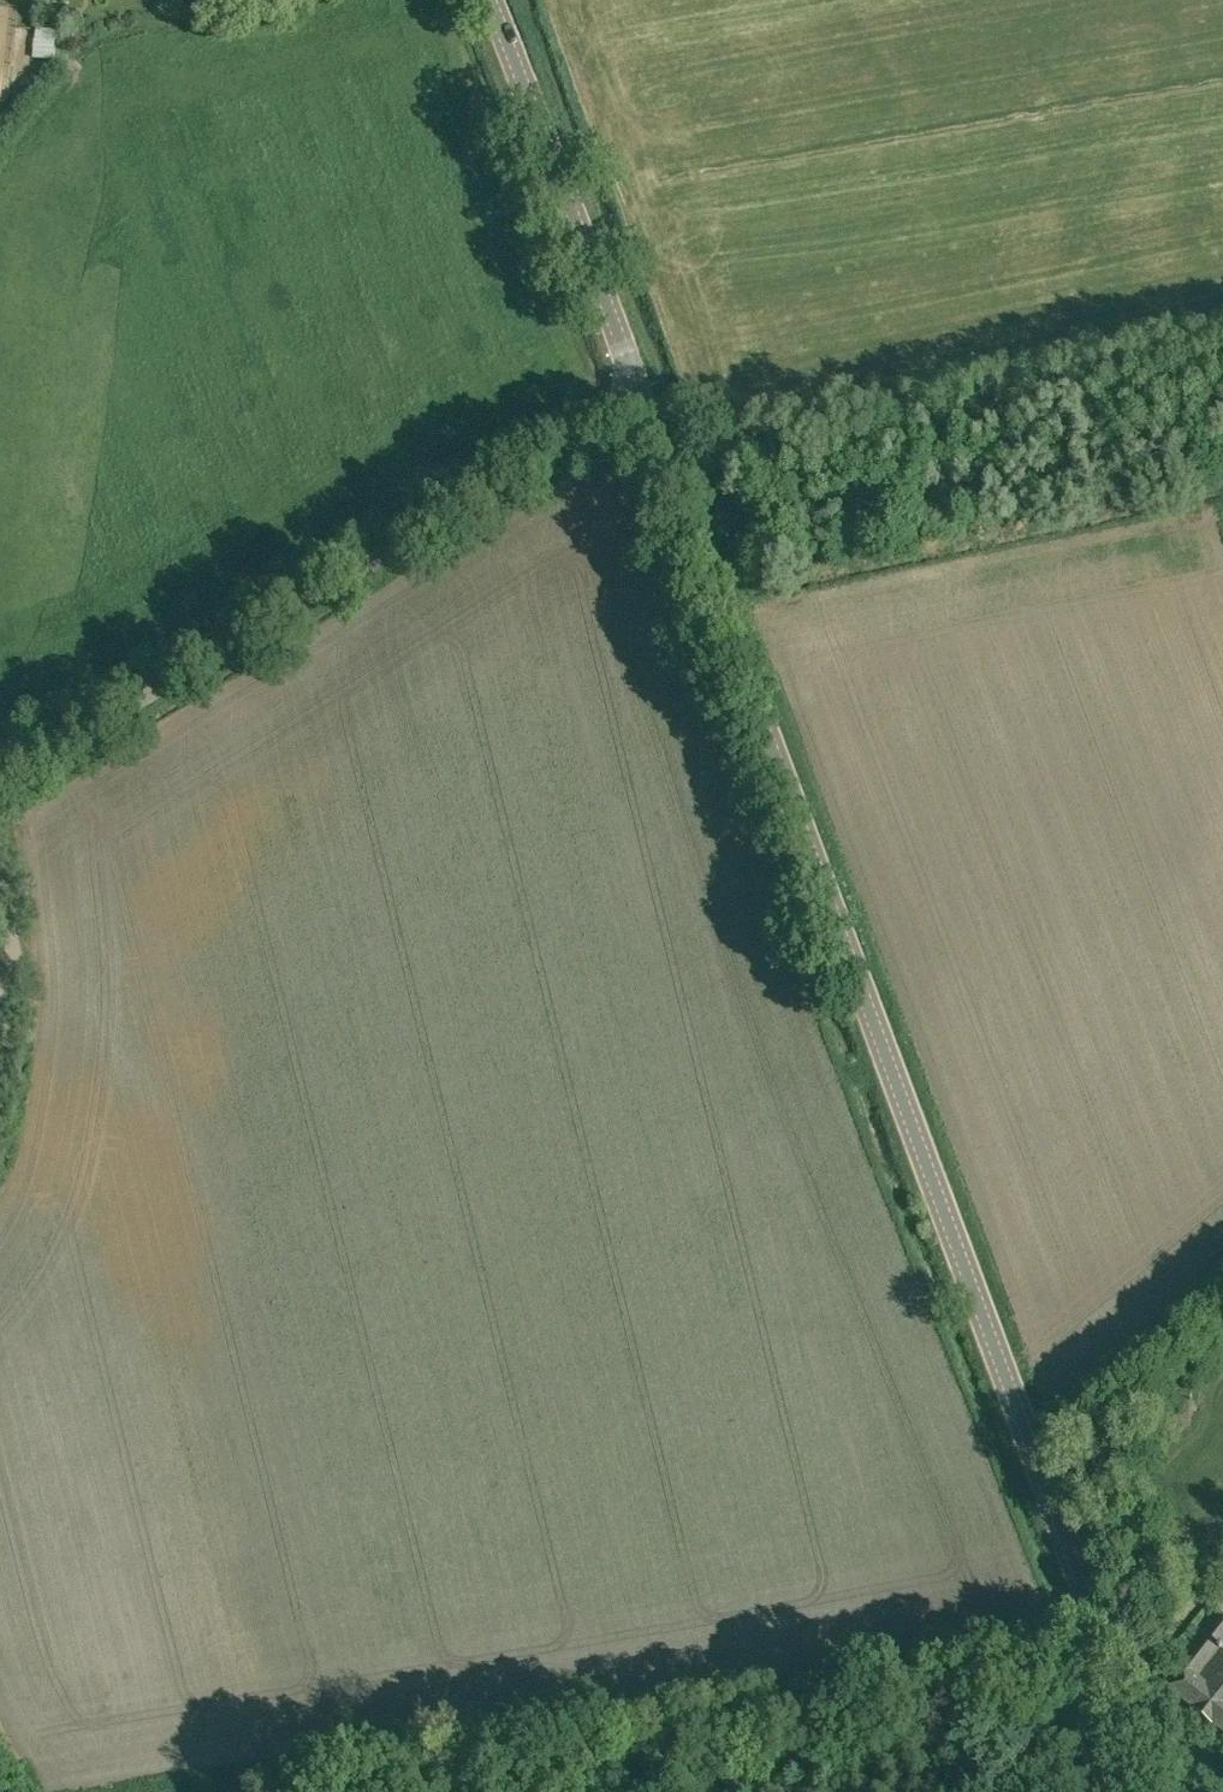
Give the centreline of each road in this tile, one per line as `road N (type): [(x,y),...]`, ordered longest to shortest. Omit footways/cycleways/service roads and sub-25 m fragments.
road 1 (tertiary): [(1156,1791),(1032,1439),(641,397)]
road 2 (unclassified): [(0,755),(118,709),(641,397)]
road 3 (tertiary): [(641,397),(493,0)]

